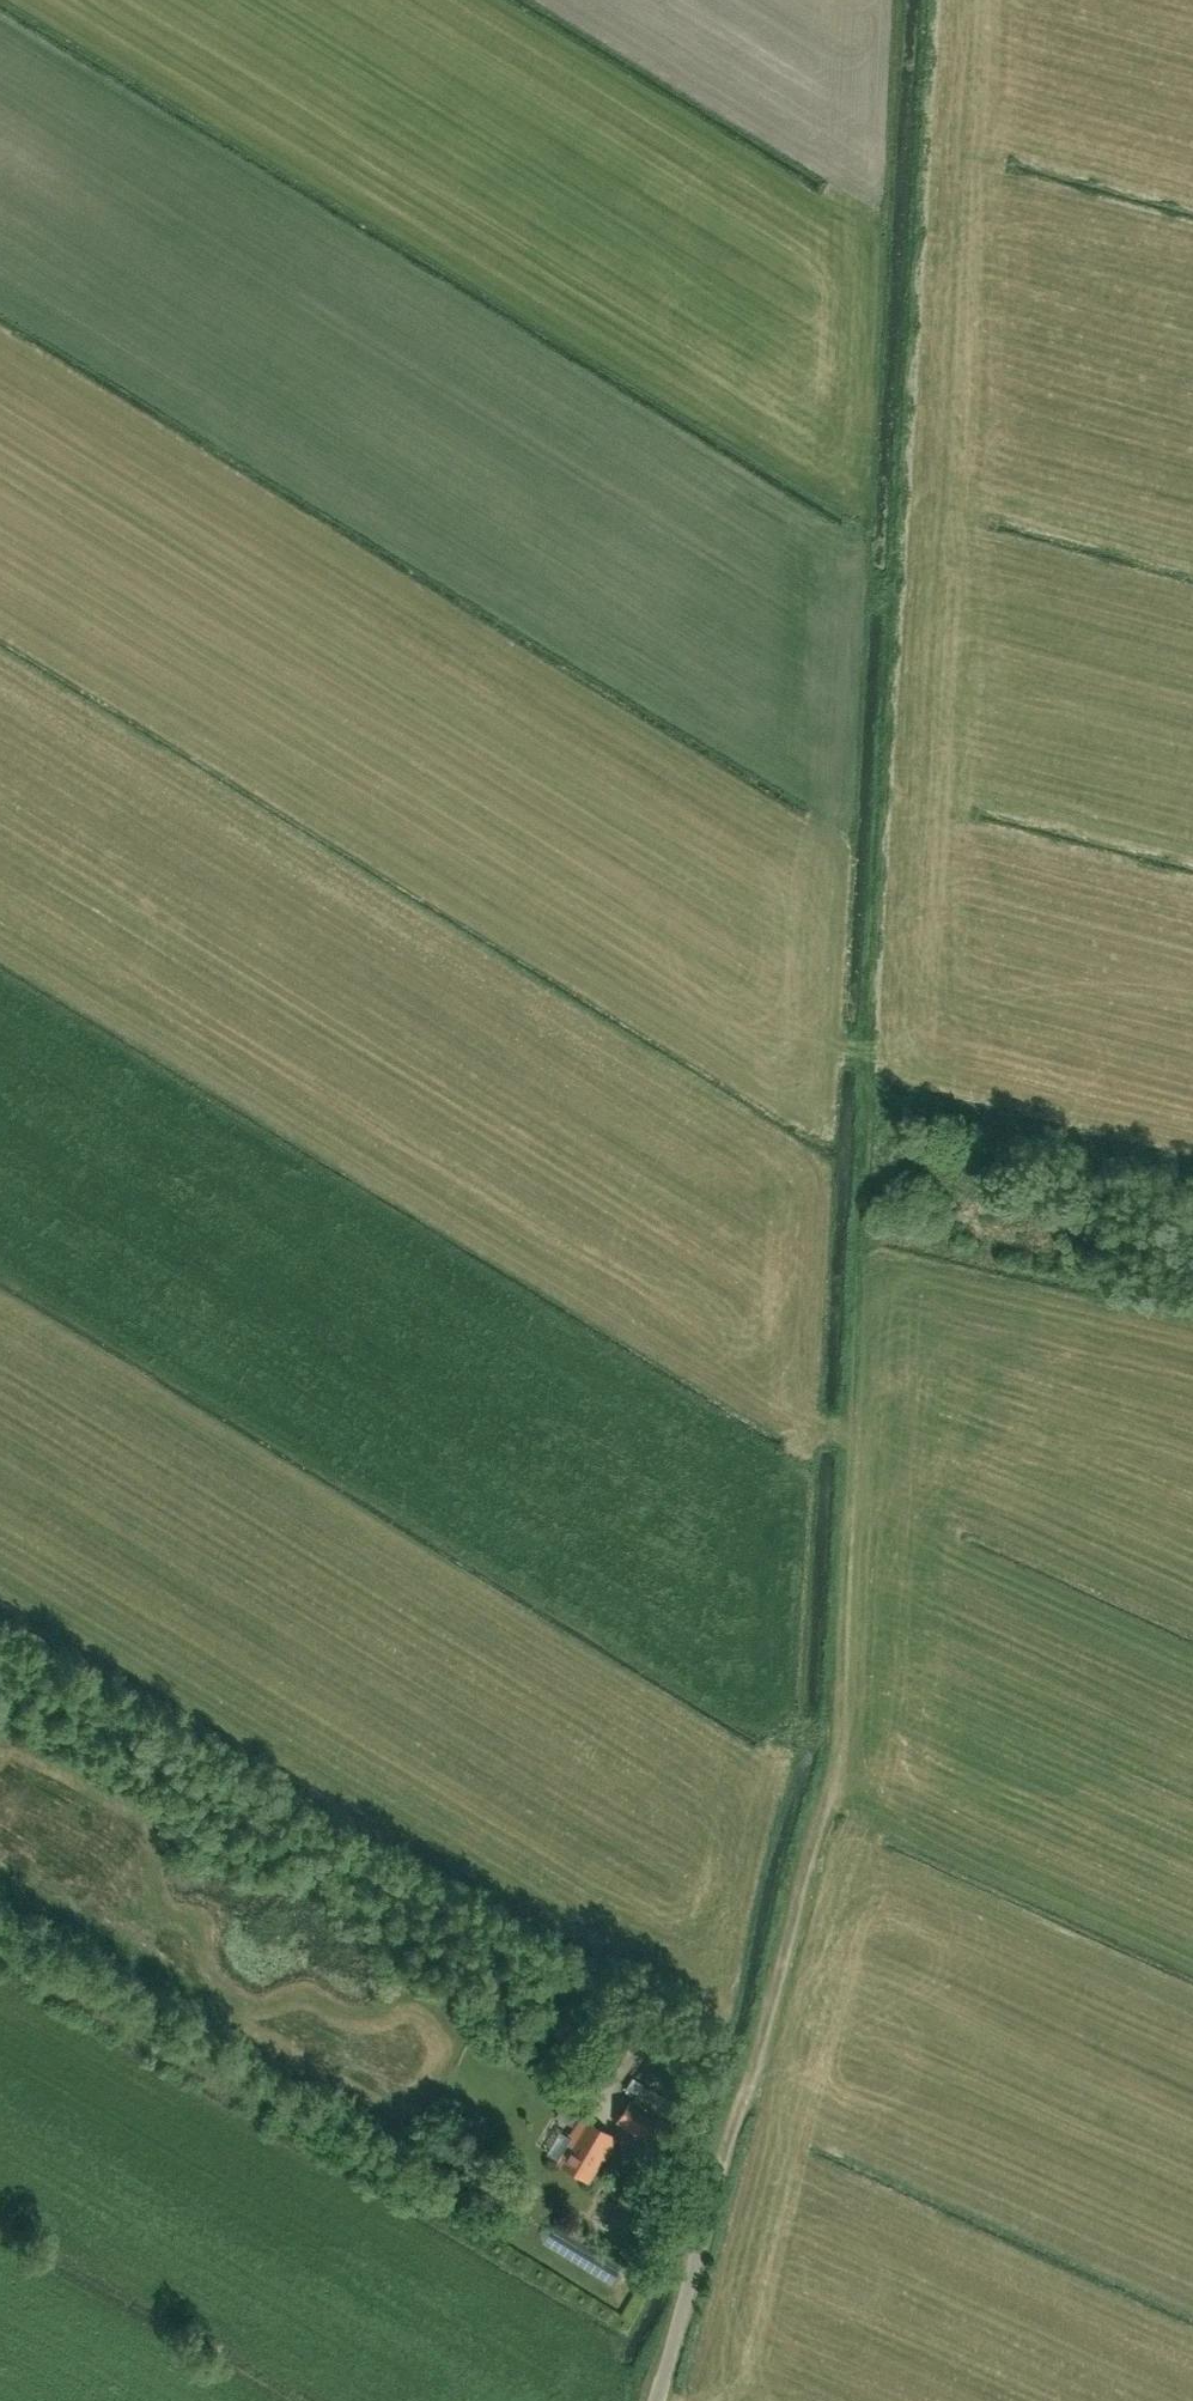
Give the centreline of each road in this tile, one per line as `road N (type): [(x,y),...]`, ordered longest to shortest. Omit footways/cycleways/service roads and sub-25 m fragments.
road 1 (track): [(723,2160),(838,1777),(836,1684),(863,1194)]
road 2 (unclassified): [(658,2400),(723,2160)]

